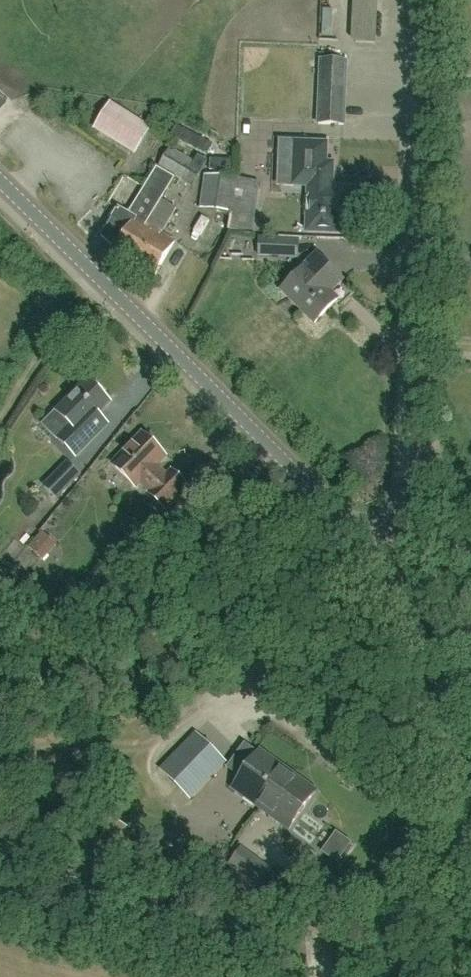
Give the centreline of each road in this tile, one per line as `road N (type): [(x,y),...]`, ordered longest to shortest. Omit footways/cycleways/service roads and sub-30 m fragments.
road 1 (residential): [(364,545),(387,521),(402,476),(421,0)]
road 2 (tertiary): [(364,545),(0,181)]
road 3 (tertiary): [(470,813),(403,617),(364,545)]

